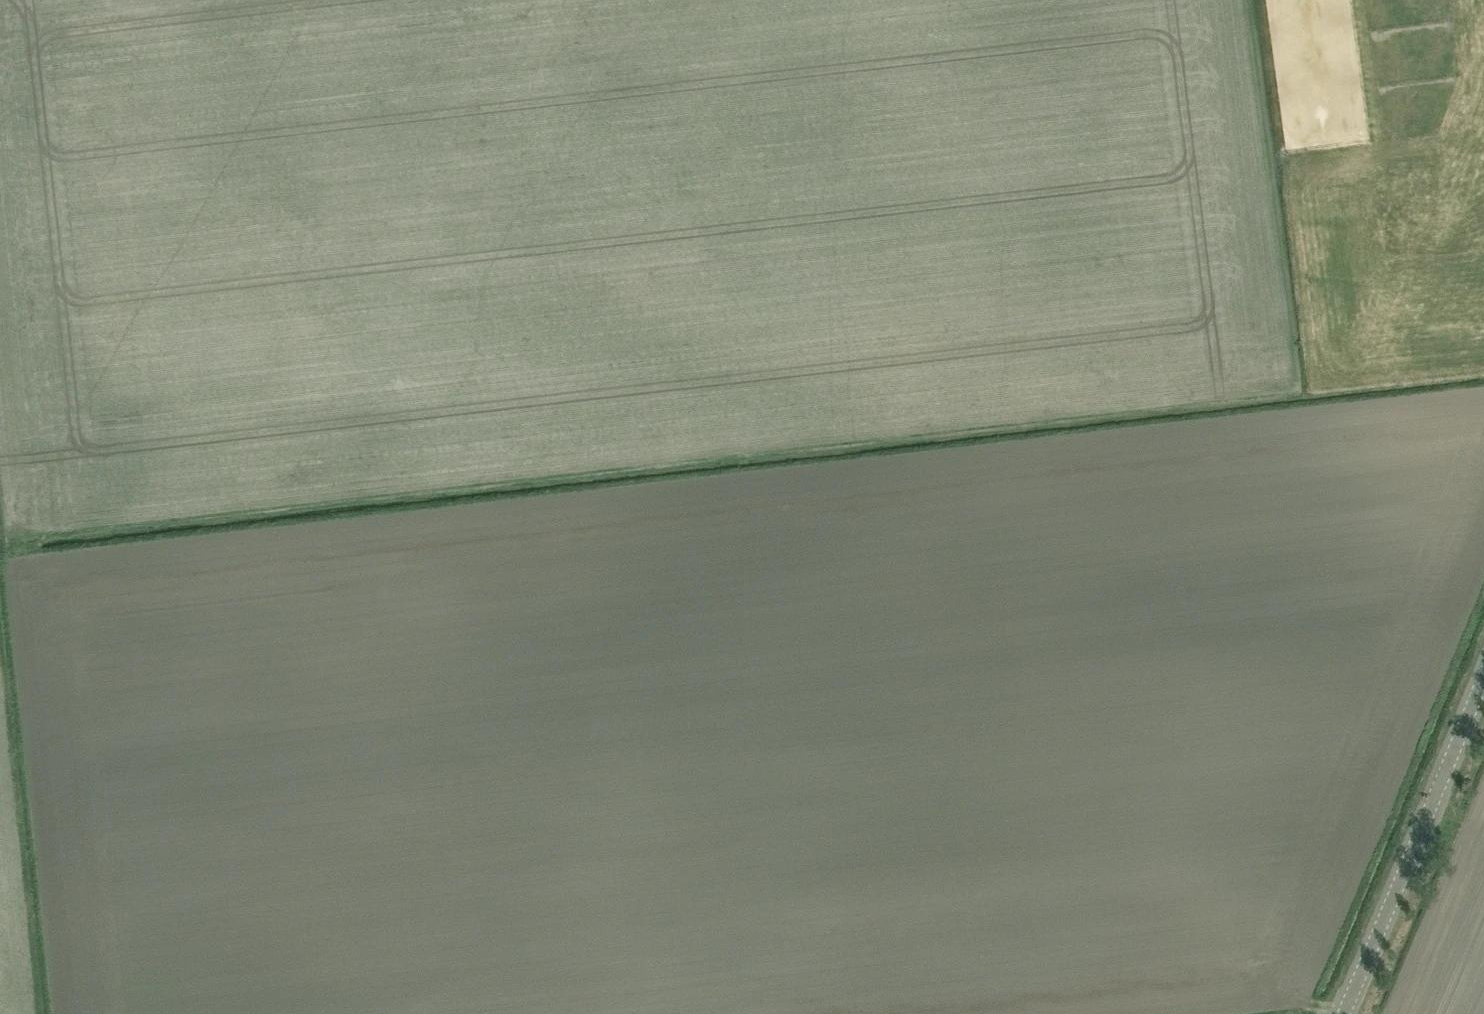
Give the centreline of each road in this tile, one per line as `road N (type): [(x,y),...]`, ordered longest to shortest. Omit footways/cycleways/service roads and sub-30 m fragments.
road 1 (tertiary): [(1340,1013),(1483,659)]

